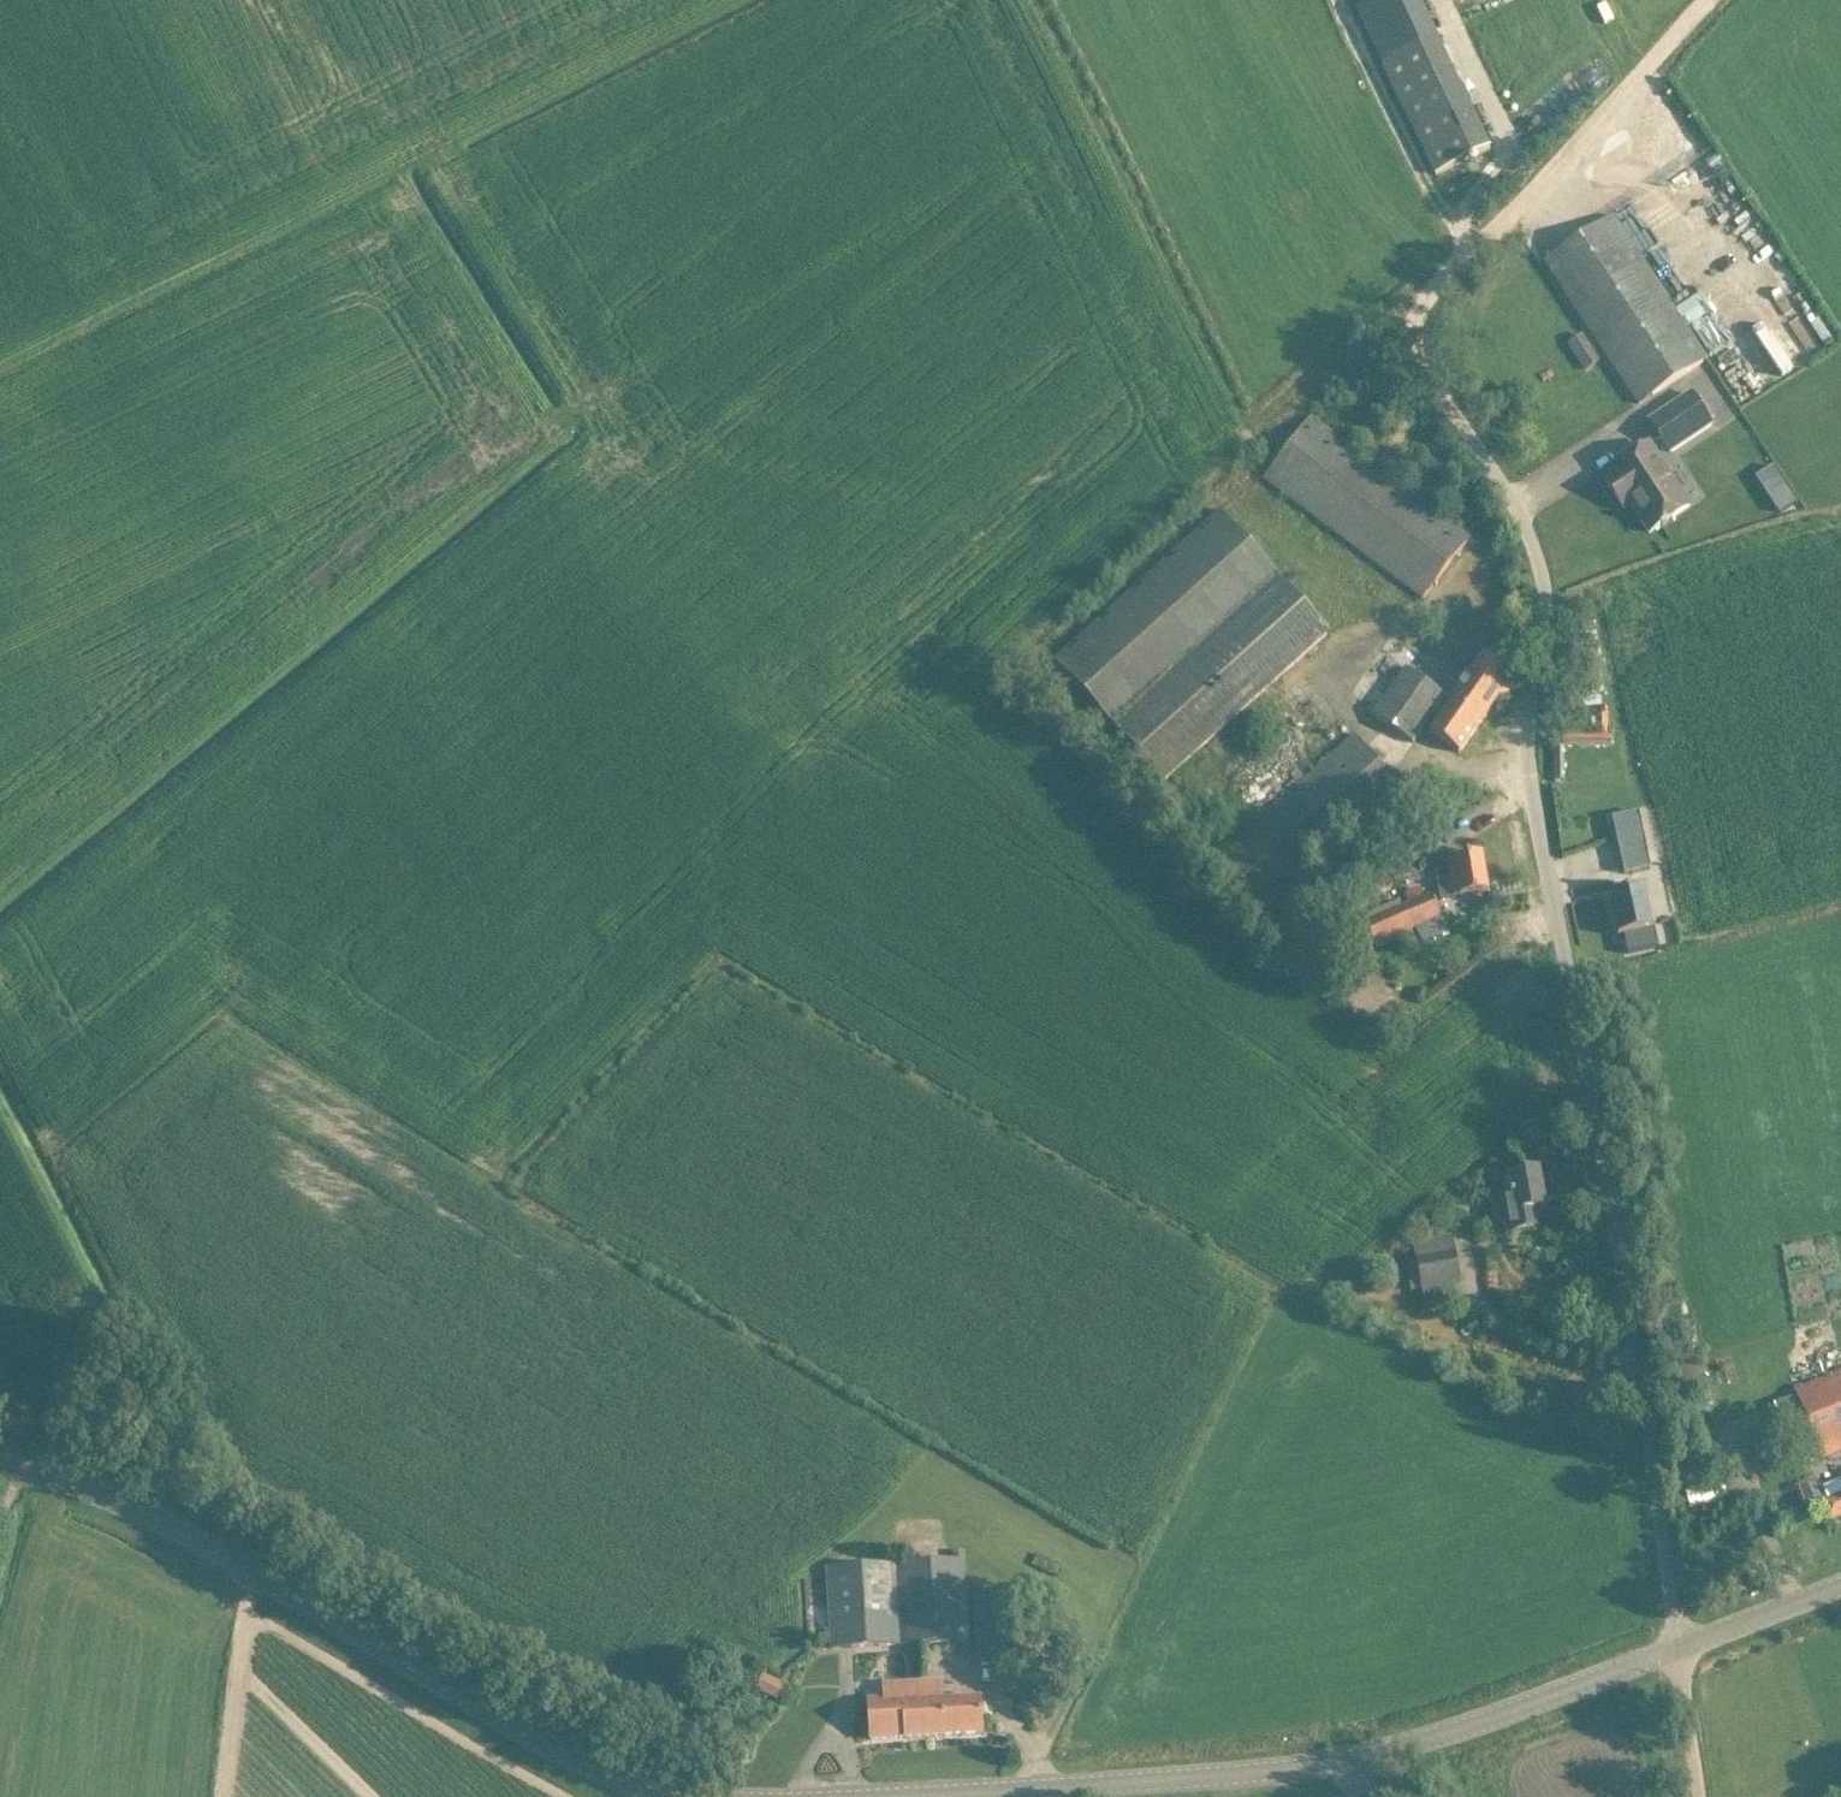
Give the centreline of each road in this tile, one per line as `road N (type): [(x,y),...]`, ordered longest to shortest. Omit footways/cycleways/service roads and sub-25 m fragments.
road 1 (unclassified): [(1680,1651),(1539,823),(1545,577),(1404,346)]
road 2 (tertiary): [(0,1474),(167,1533),(625,1796)]
road 3 (tertiary): [(1019,1796),(1366,1760),(1680,1651)]
road 4 (track): [(1404,346),(1408,322),(1719,0)]
road 5 (tertiary): [(1680,1651),(1840,1591)]
road 6 (unclassified): [(1697,1796),(1680,1651)]

